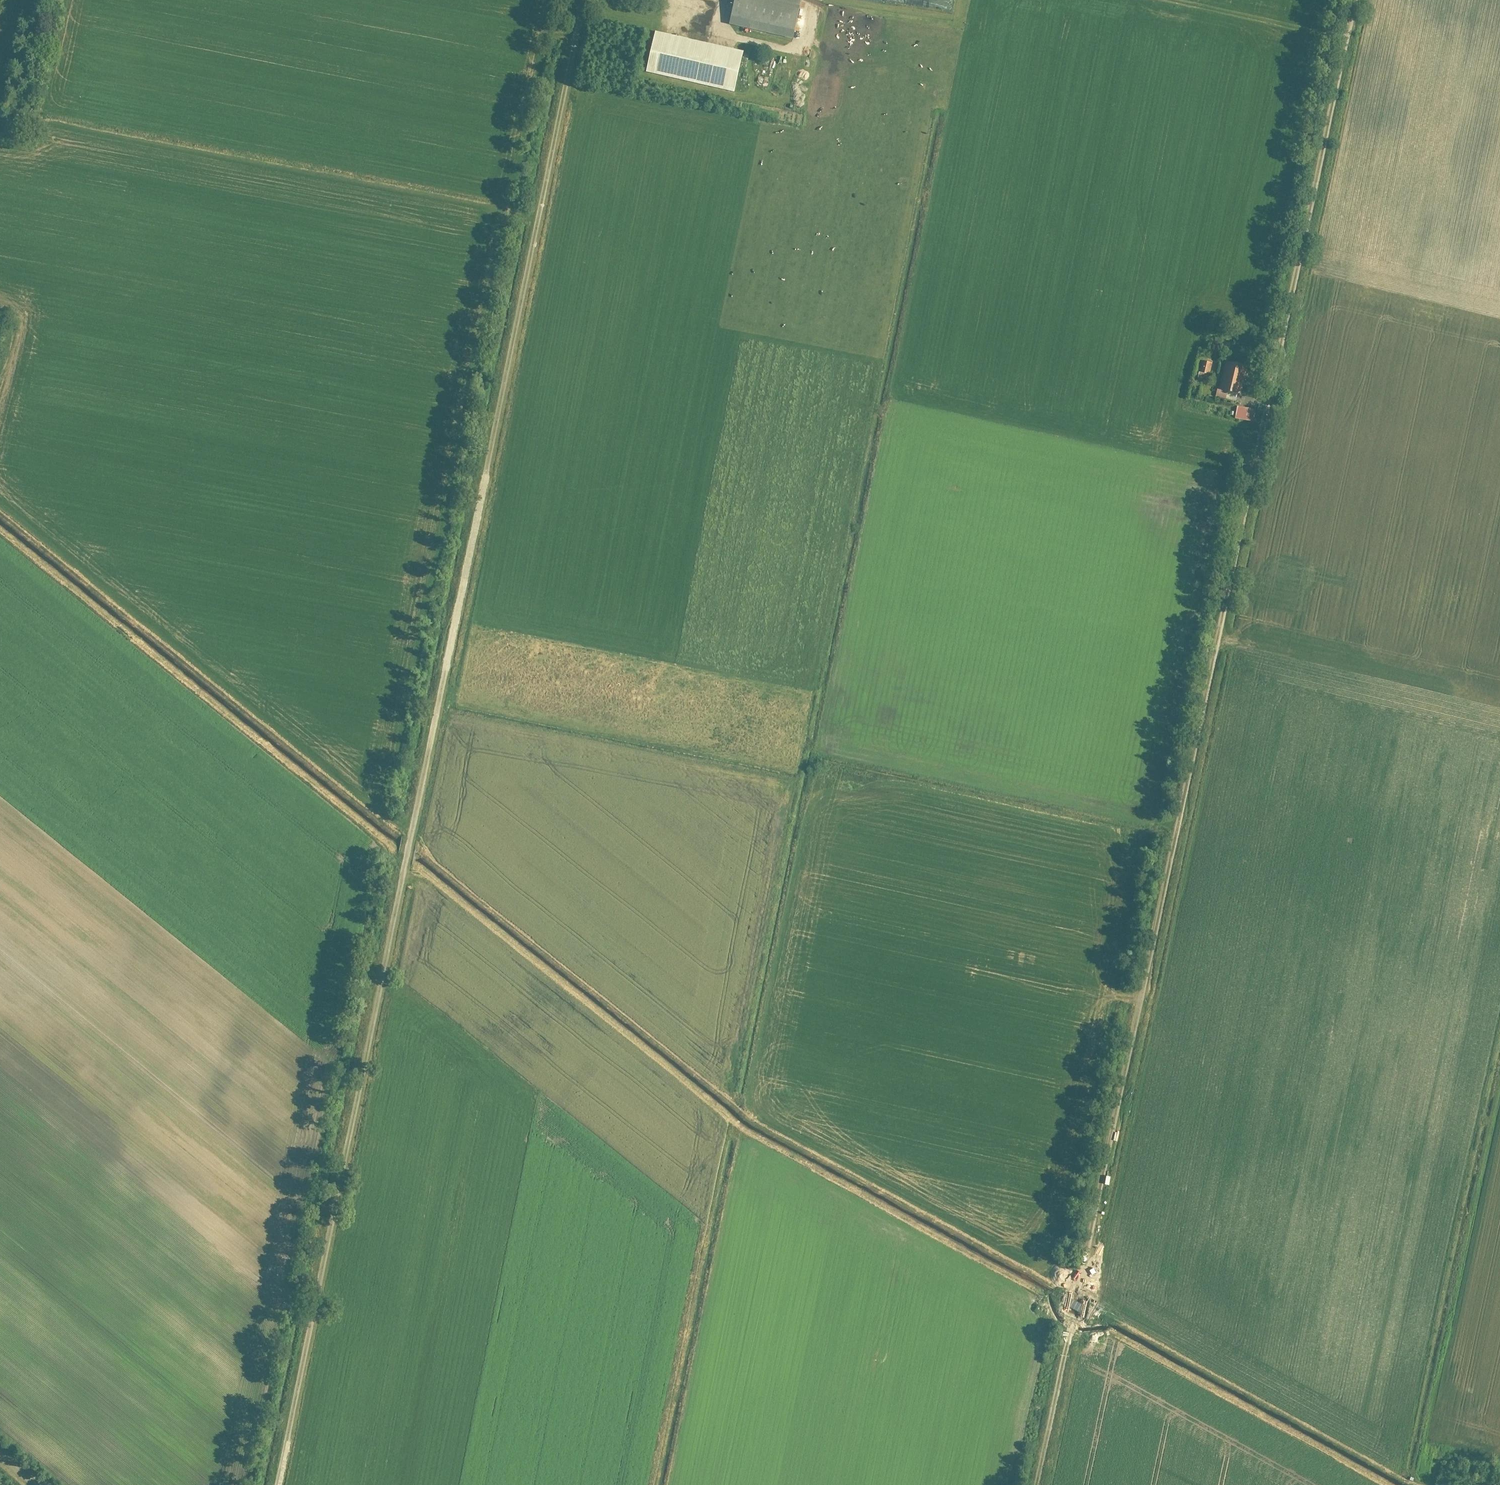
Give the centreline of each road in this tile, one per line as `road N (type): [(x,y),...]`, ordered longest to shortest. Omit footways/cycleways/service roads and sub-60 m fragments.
road 1 (unclassified): [(1355,0),(1037,1484)]
road 2 (unclassified): [(279,1484),(586,0)]

